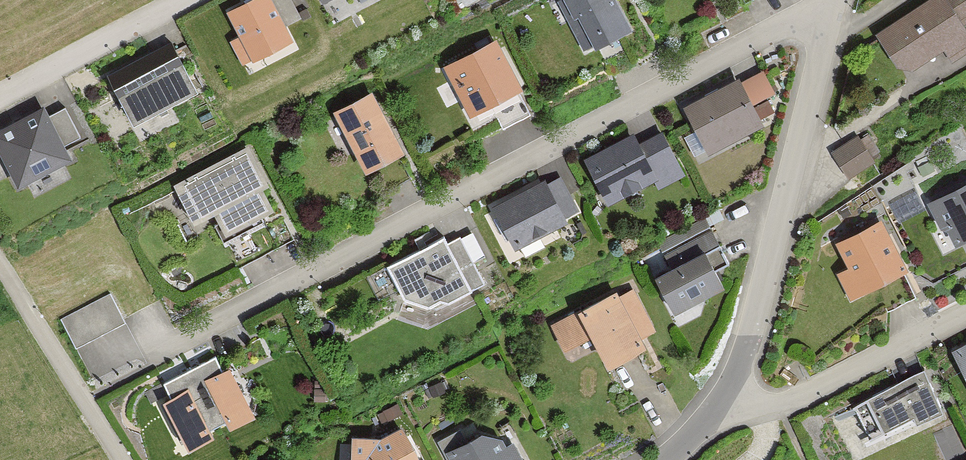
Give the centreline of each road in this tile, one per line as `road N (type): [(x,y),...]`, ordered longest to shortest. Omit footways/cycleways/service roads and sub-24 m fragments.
road 1 (residential): [(662,459),(727,403),(834,0)]

